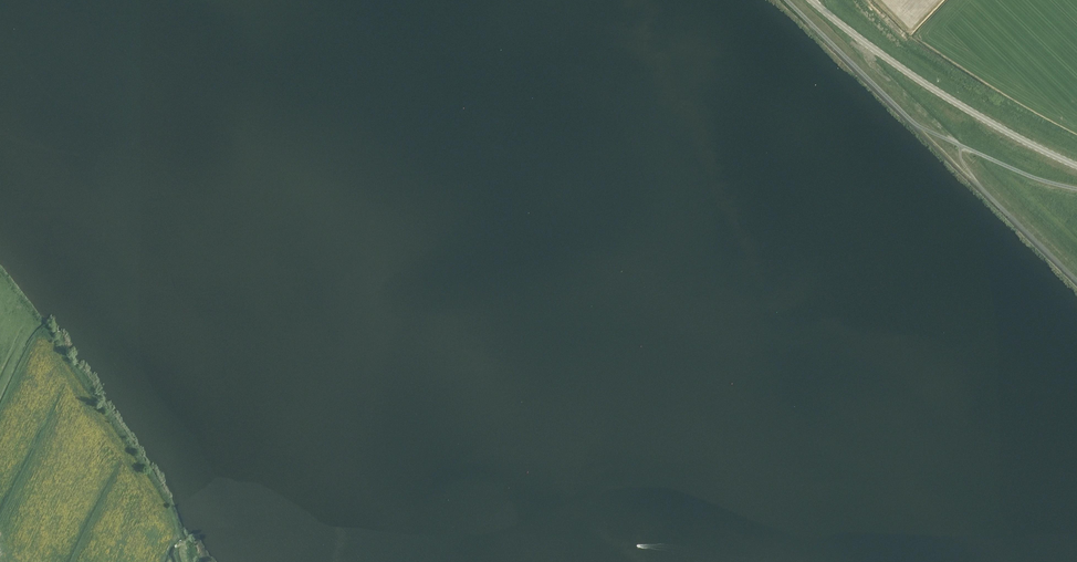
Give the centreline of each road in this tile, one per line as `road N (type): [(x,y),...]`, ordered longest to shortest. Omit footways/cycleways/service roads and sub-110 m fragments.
road 1 (secondary): [(1076,166),(934,91),(812,0)]

